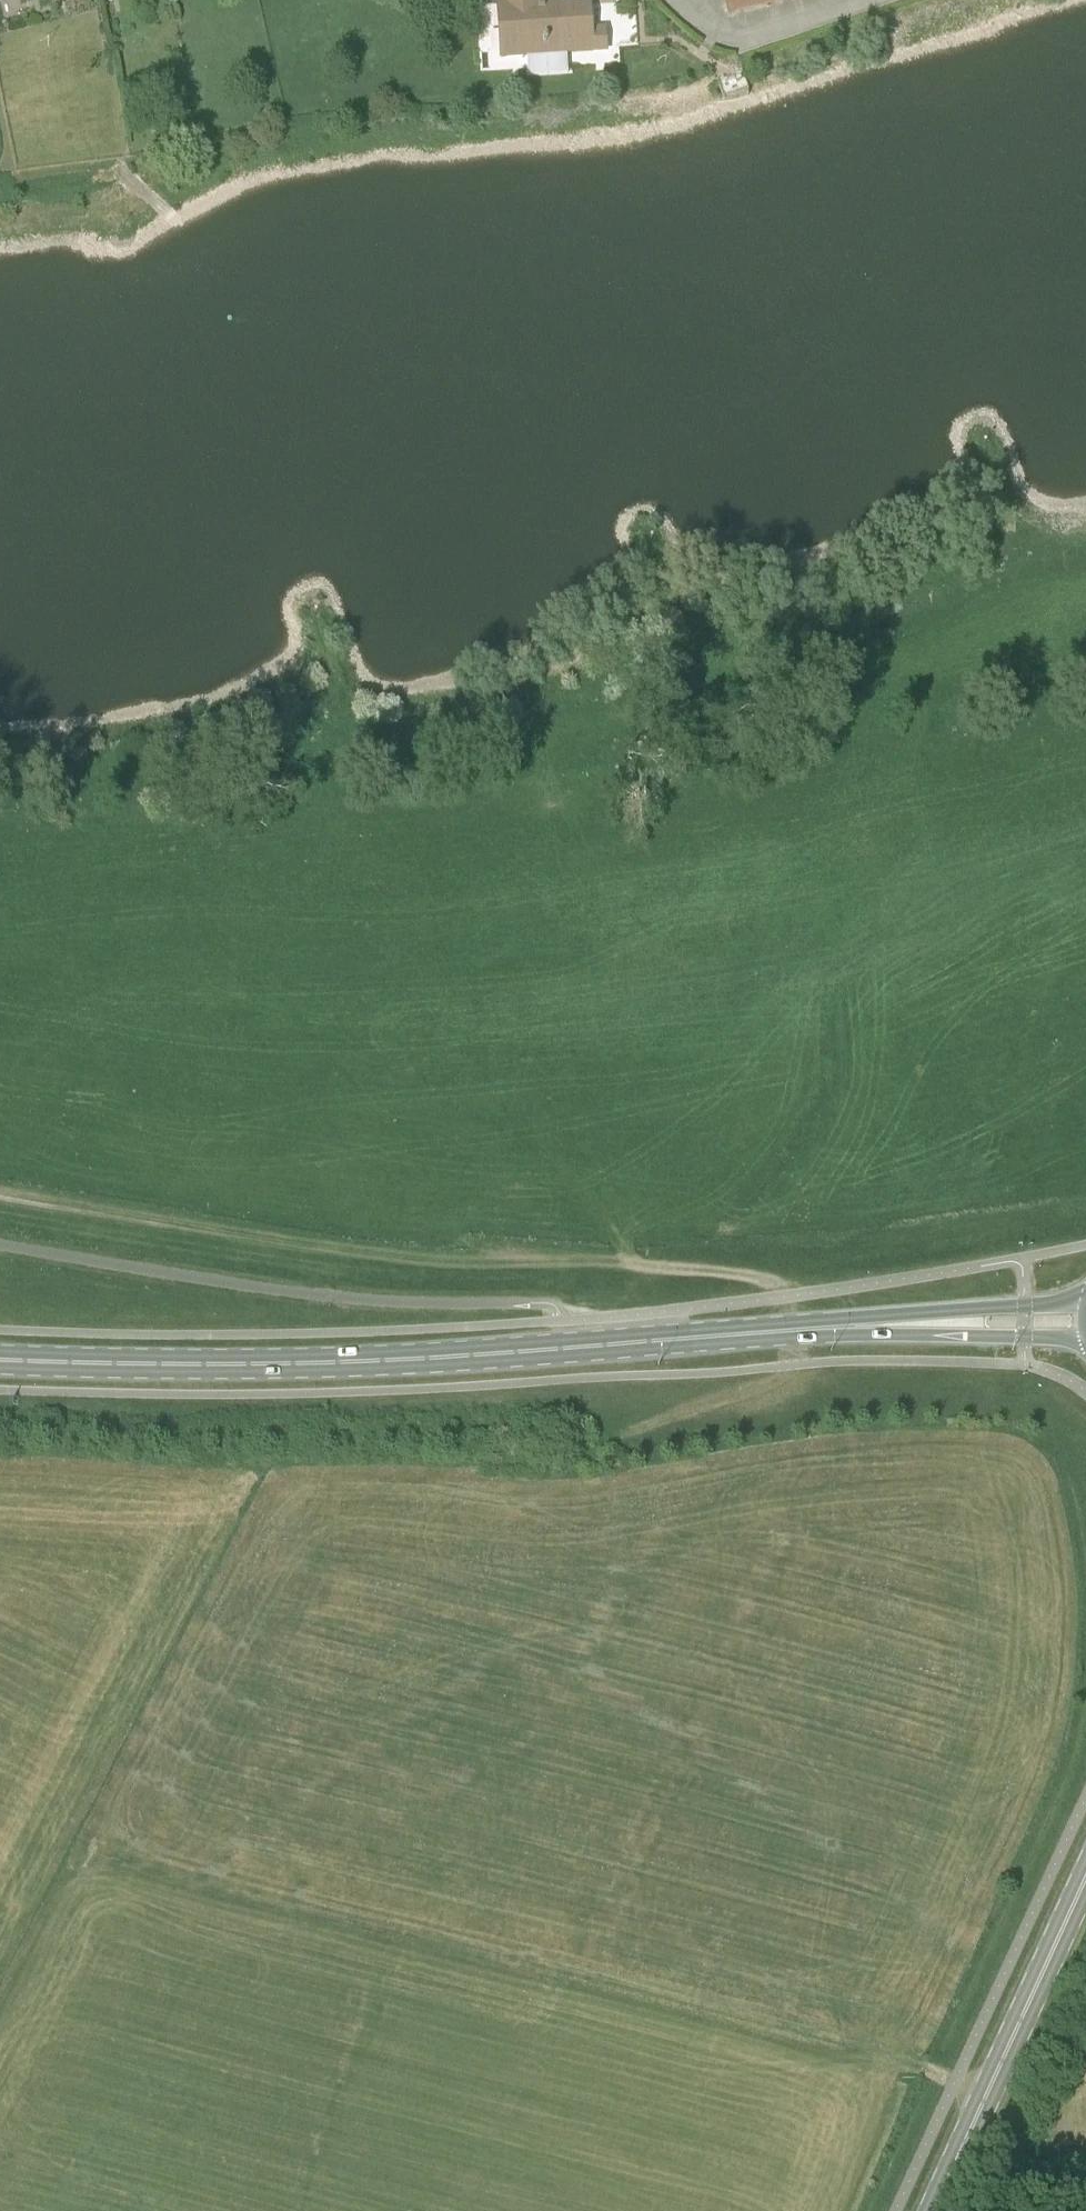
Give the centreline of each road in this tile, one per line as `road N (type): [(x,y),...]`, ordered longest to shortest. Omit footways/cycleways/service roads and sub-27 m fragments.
road 1 (primary): [(0,1360),(431,1358),(702,1337),(1085,1323)]
road 2 (primary): [(933,2210),(1085,1874)]
road 3 (unclassified): [(852,0),(734,39),(651,0)]

